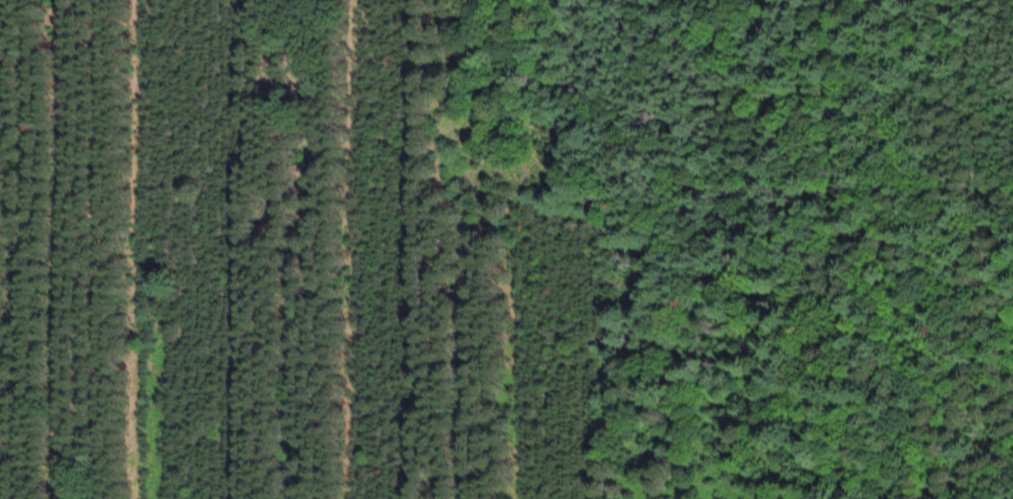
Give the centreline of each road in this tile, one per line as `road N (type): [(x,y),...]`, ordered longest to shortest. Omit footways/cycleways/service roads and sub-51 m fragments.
road 1 (track): [(843,0),(844,498)]

